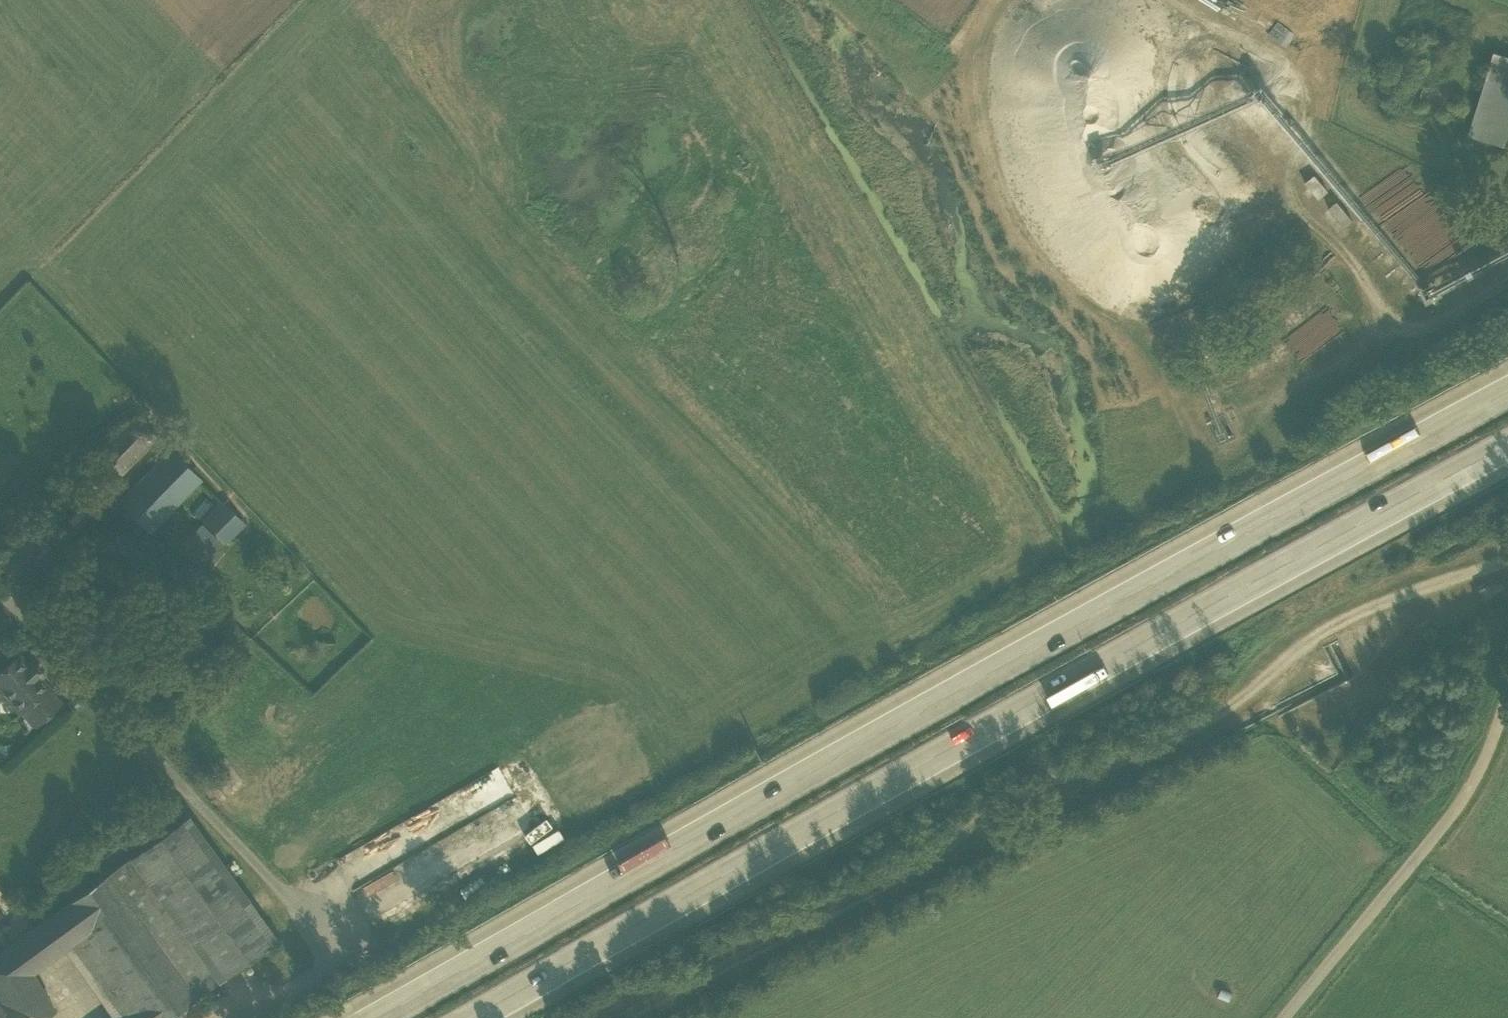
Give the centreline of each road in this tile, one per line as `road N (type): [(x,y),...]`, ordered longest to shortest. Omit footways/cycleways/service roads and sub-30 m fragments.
road 1 (motorway): [(1507,391),(375,1017)]
road 2 (motorway): [(468,1017),(1507,442)]
road 3 (unclassified): [(0,590),(337,948)]
road 4 (unclassified): [(1285,1017),(1470,792),(1507,690)]
road 5 (track): [(337,948),(321,973),(242,1017)]

